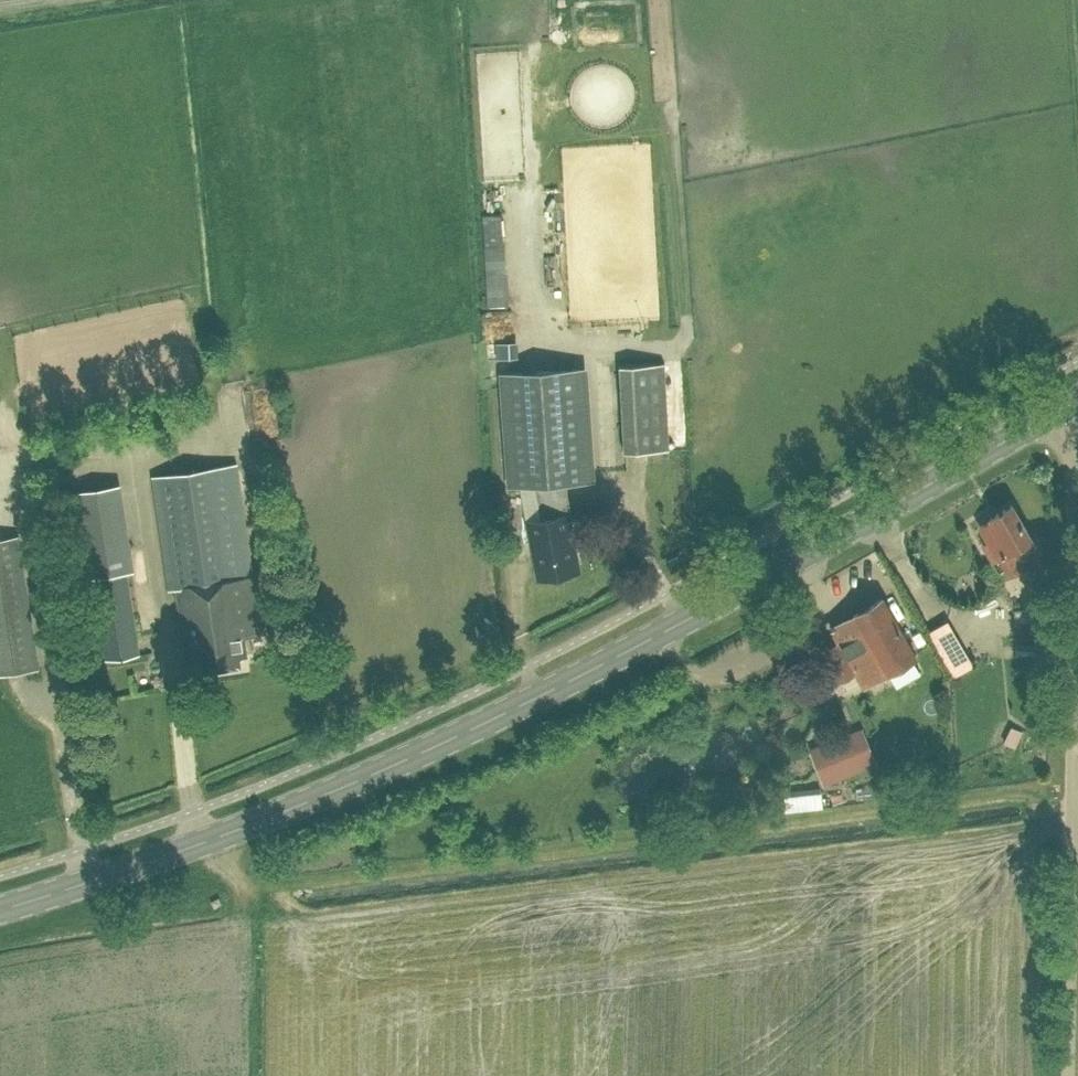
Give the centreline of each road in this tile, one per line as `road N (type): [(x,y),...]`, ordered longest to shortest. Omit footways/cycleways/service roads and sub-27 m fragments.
road 1 (secondary): [(0,909),(208,840),(438,746),(676,626),(1058,408)]
road 2 (track): [(208,840),(239,884),(1045,789),(1073,779)]
road 3 (unclassified): [(1073,779),(1072,438),(1058,408)]
road 4 (unclassified): [(1068,1075),(1073,779)]

